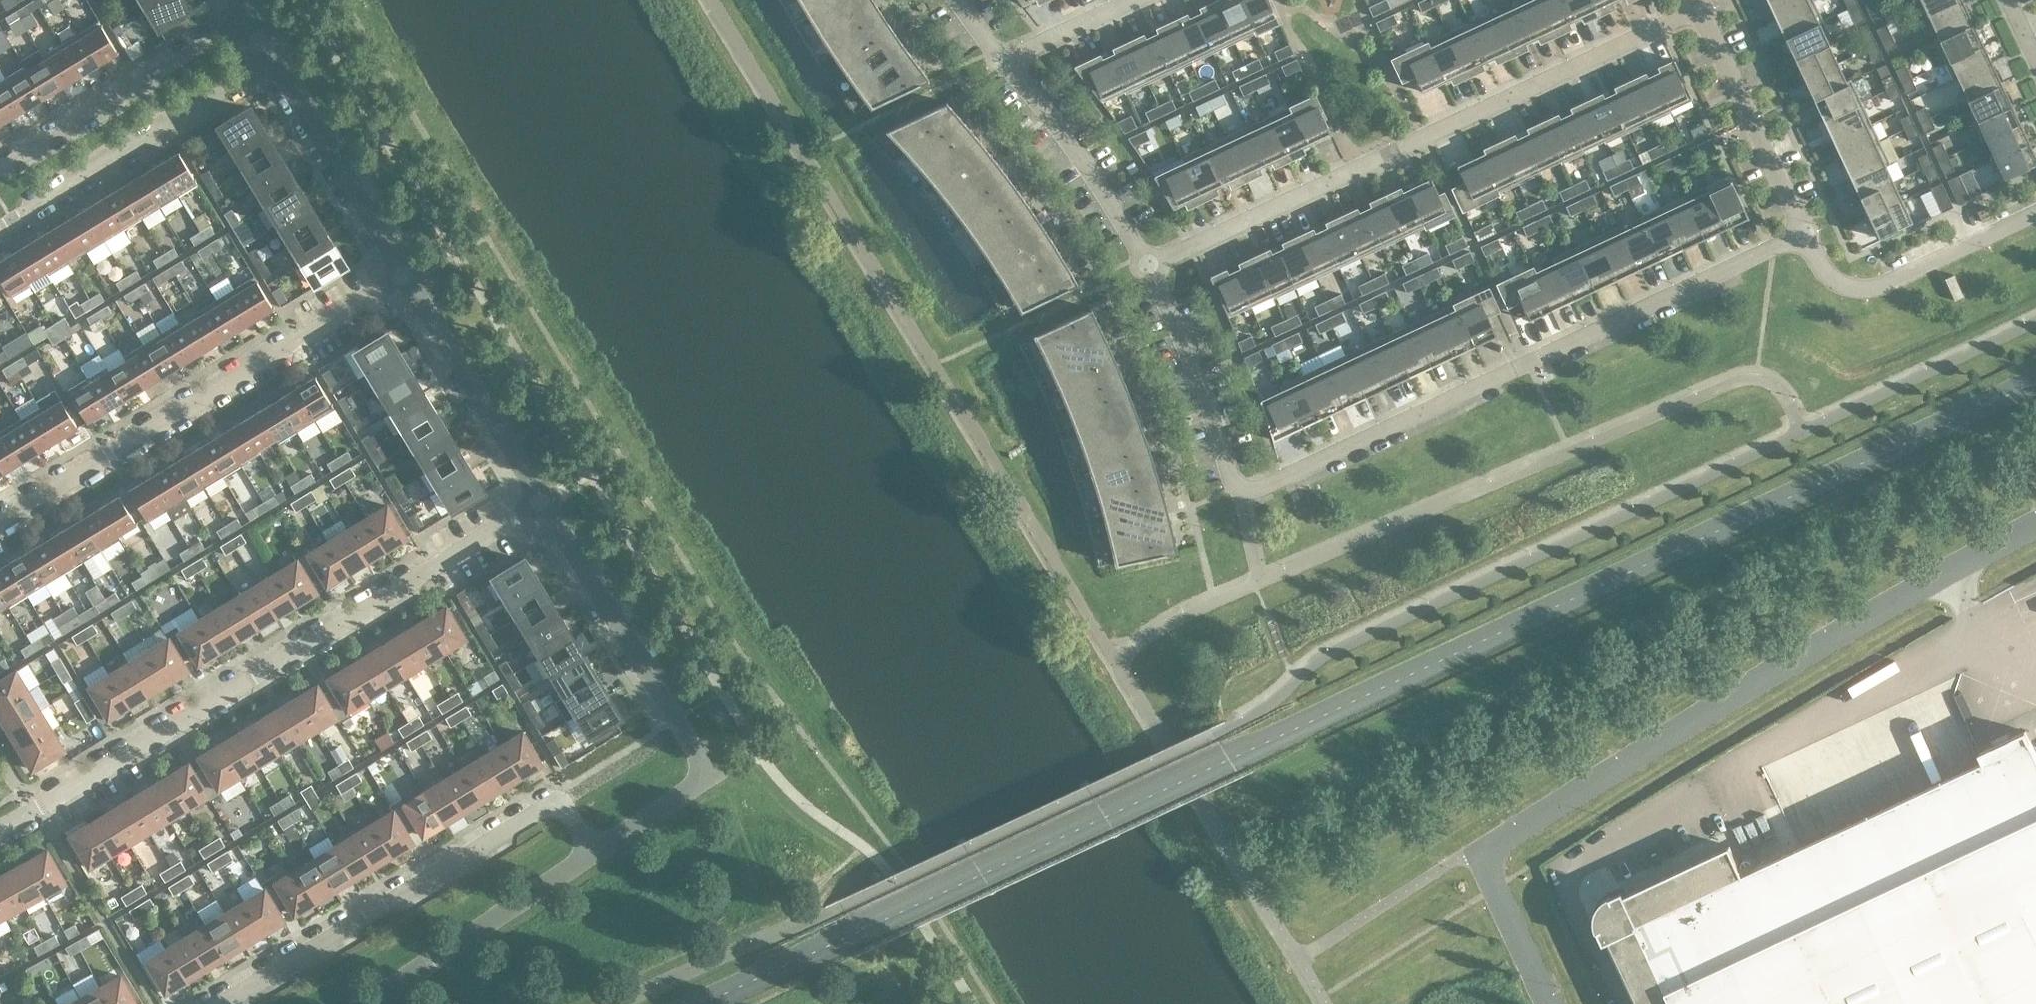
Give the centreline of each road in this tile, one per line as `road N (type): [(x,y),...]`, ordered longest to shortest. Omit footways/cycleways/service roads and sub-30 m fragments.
road 1 (unclassified): [(1555,1003),(1484,851),(1703,712),(2035,525)]
road 2 (residential): [(0,836),(537,505)]
road 3 (residential): [(1239,490),(1802,235)]
road 4 (residential): [(1154,261),(1697,9)]
road 5 (residential): [(0,519),(407,278)]
road 6 (residential): [(596,852),(565,810),(551,806),(226,1003)]
road 7 (residential): [(0,233),(276,55)]
road 8 (residential): [(704,777),(678,719),(537,505)]
road 9 (residential): [(0,171),(248,13)]
road 10 (residential): [(1802,235),(1839,280),(1871,288),(2035,213)]
road 11 (unclassified): [(373,1003),(596,852)]
road 12 (residential): [(537,505),(407,278)]
road 13 (residential): [(407,278),(276,55)]
road 14 (residential): [(1154,261),(1004,59)]
road 15 (residential): [(1697,9),(1802,235)]
road 16 (residential): [(1239,490),(1154,261)]
road 17 (residential): [(1004,59),(1132,0)]
road 18 (unclassified): [(596,852),(704,777)]

